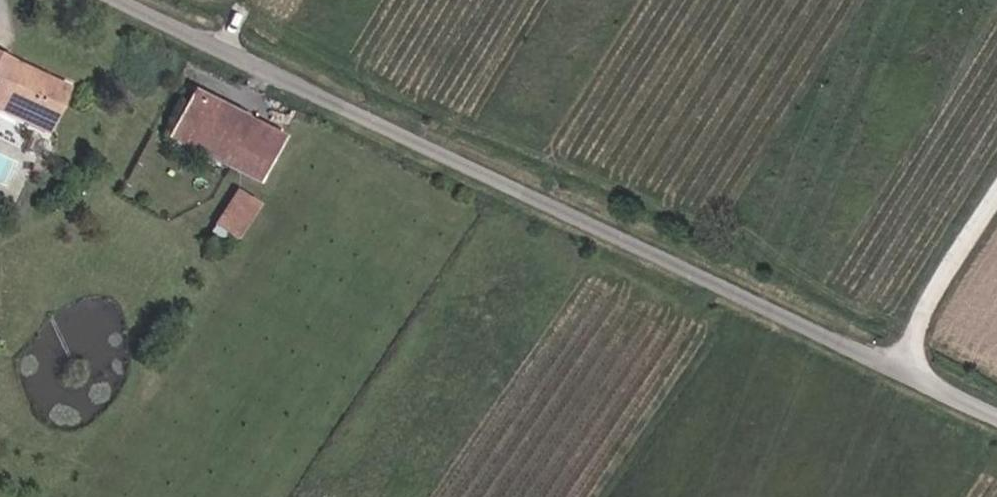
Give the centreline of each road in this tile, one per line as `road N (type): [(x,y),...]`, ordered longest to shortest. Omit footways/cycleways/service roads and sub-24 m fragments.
road 1 (unclassified): [(125,0),(288,88),(996,391)]
road 2 (track): [(996,222),(946,296),(925,357)]

